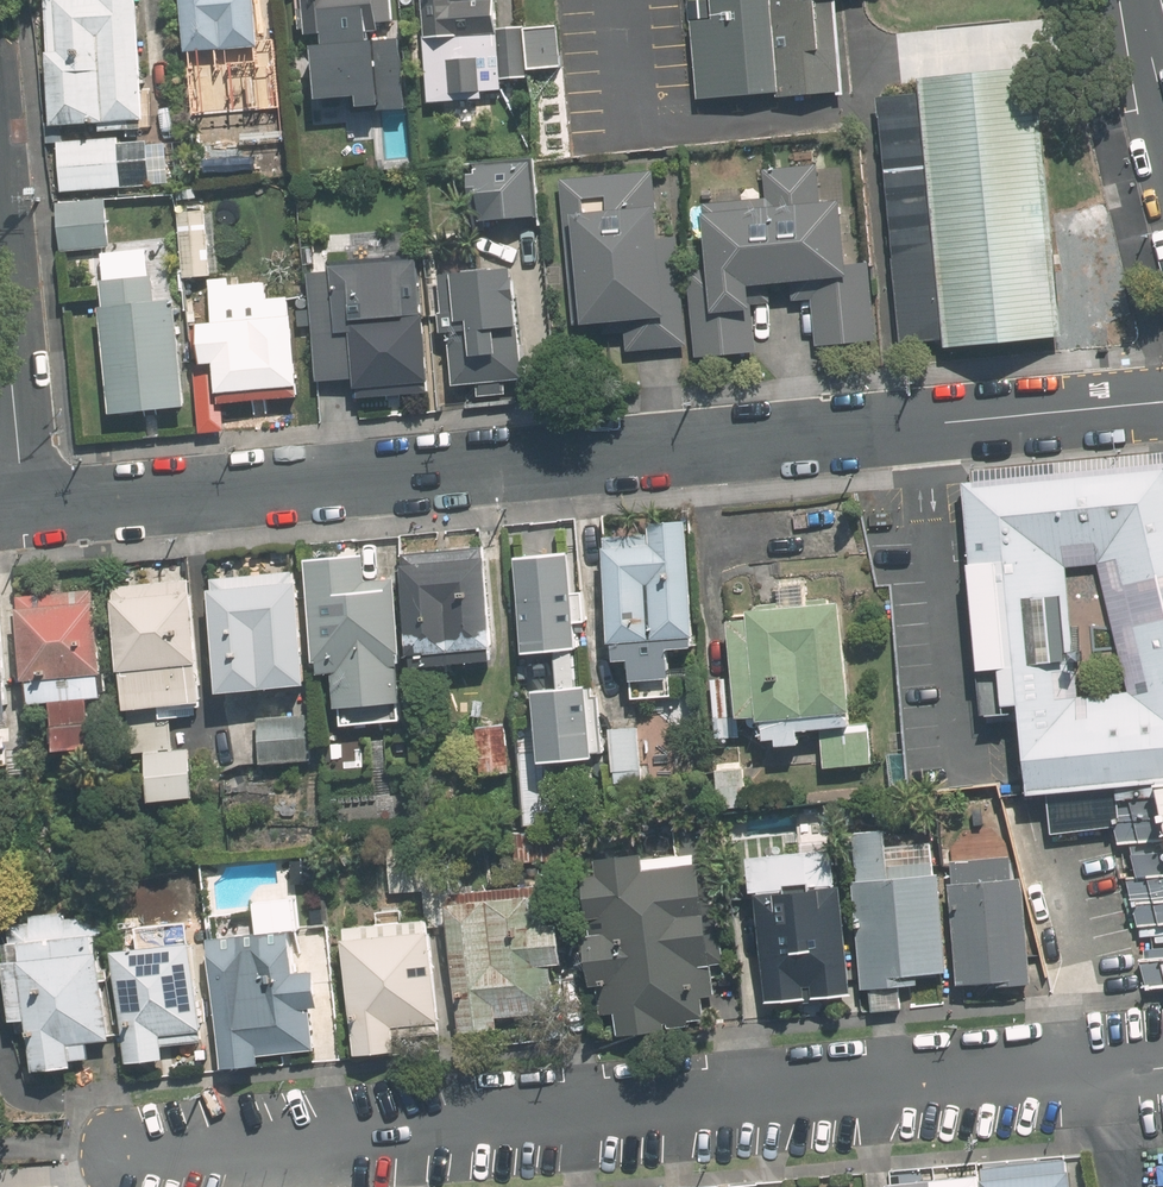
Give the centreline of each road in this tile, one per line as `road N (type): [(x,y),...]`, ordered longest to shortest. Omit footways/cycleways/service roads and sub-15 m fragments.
road 1 (residential): [(1162,401),(19,508)]
road 2 (residential): [(1162,1066),(119,1159)]
road 3 (residential): [(19,508),(0,289)]

